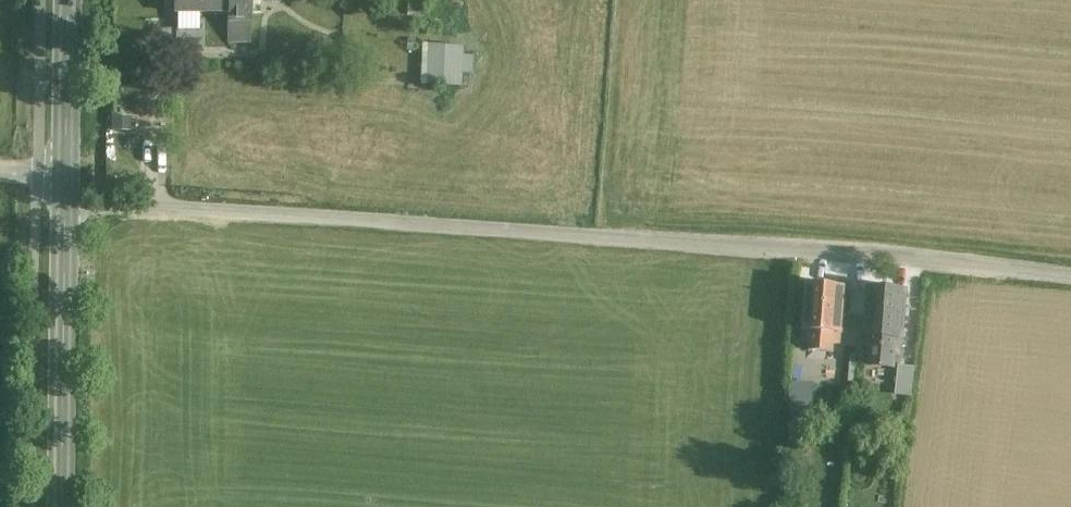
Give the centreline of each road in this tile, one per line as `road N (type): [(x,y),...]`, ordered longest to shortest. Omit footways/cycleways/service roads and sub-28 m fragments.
road 1 (unclassified): [(66,205),(756,248),(1070,278)]
road 2 (secondary): [(60,506),(66,205)]
road 3 (secondary): [(66,172),(69,0)]

